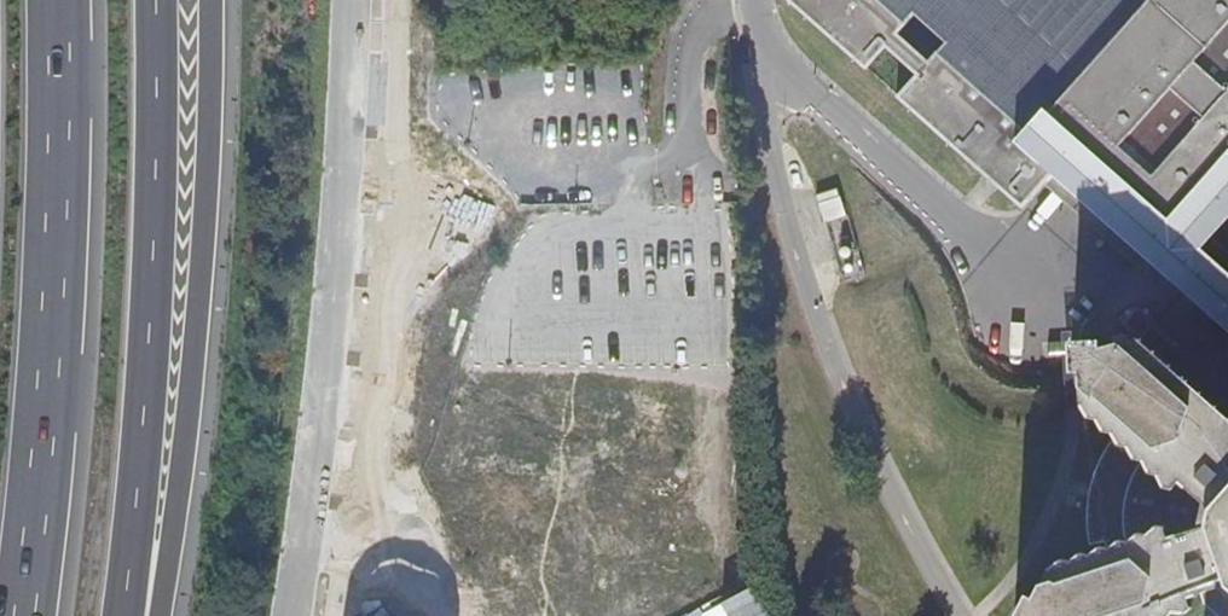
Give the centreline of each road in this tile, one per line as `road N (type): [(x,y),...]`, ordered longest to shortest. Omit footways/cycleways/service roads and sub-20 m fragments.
road 1 (motorway): [(141,615),(197,307),(211,0)]
road 2 (residential): [(289,615),(344,194),(345,0)]
road 3 (motorway): [(24,615),(47,395),(58,0)]
road 4 (motorway): [(123,615),(153,274),(156,0)]

